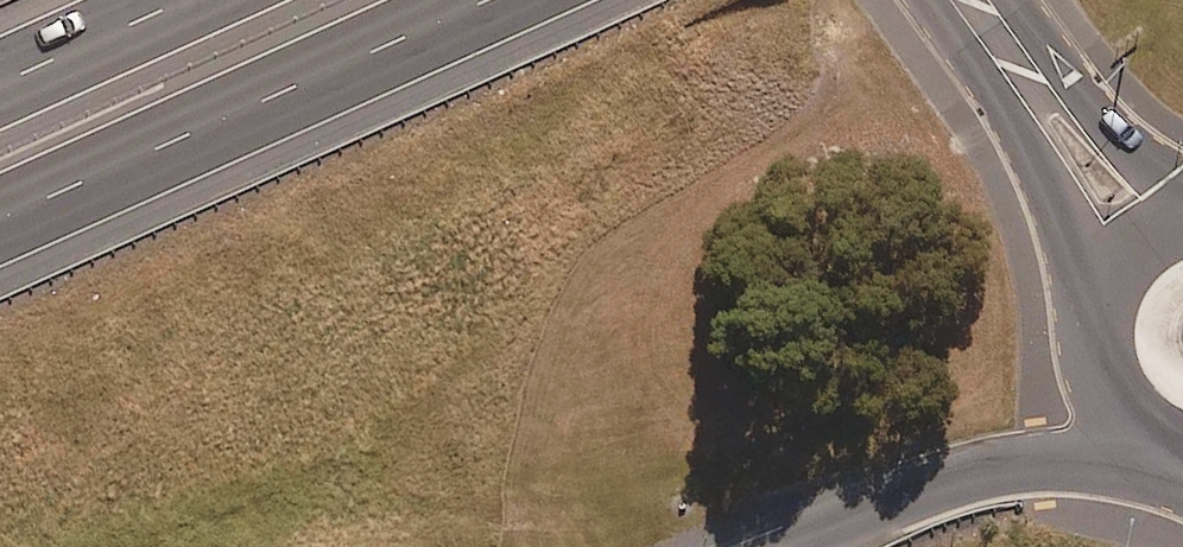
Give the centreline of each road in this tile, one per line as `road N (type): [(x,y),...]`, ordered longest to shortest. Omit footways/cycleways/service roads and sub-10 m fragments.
road 1 (motorway): [(482,0),(0,206)]
road 2 (motorway): [(1177,445),(951,483),(781,546)]
road 3 (secondary): [(1099,328),(1039,166),(925,0)]
road 4 (secondary): [(1015,0),(1076,90),(1182,190)]
road 5 (motorway): [(0,84),(183,0)]
road 6 (secondary): [(1177,445),(1140,424),(1113,390),(1099,328)]
road 7 (secondary): [(1099,328),(1120,268),(1151,238),(1182,223)]

